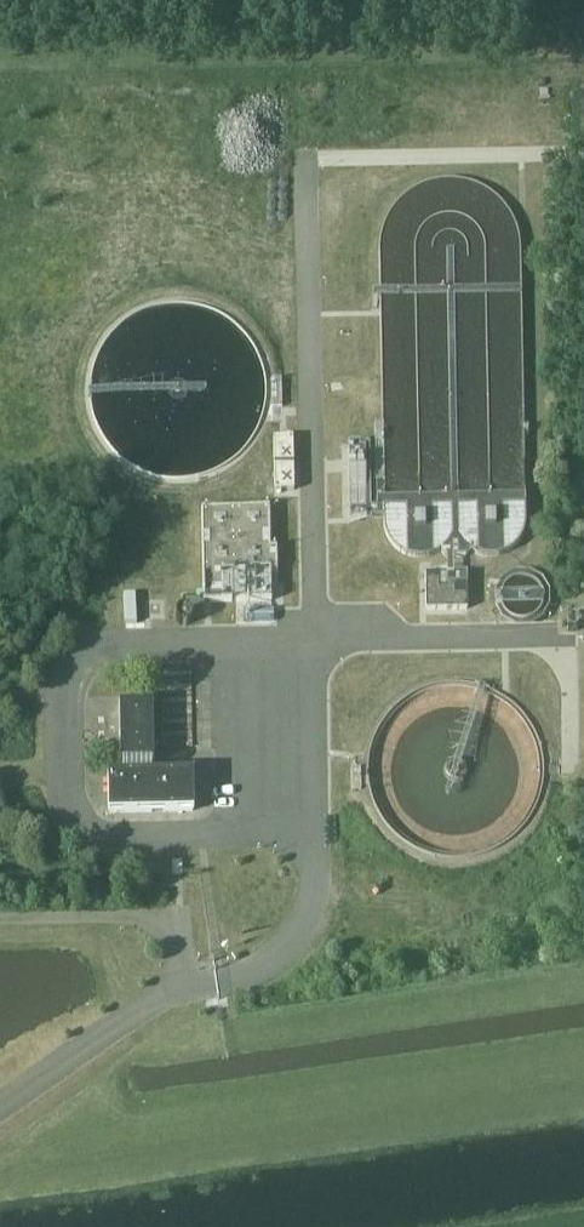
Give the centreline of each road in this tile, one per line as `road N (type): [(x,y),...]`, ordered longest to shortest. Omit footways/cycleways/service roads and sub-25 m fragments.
road 1 (unclassified): [(0,1114),(183,985),(216,982)]

